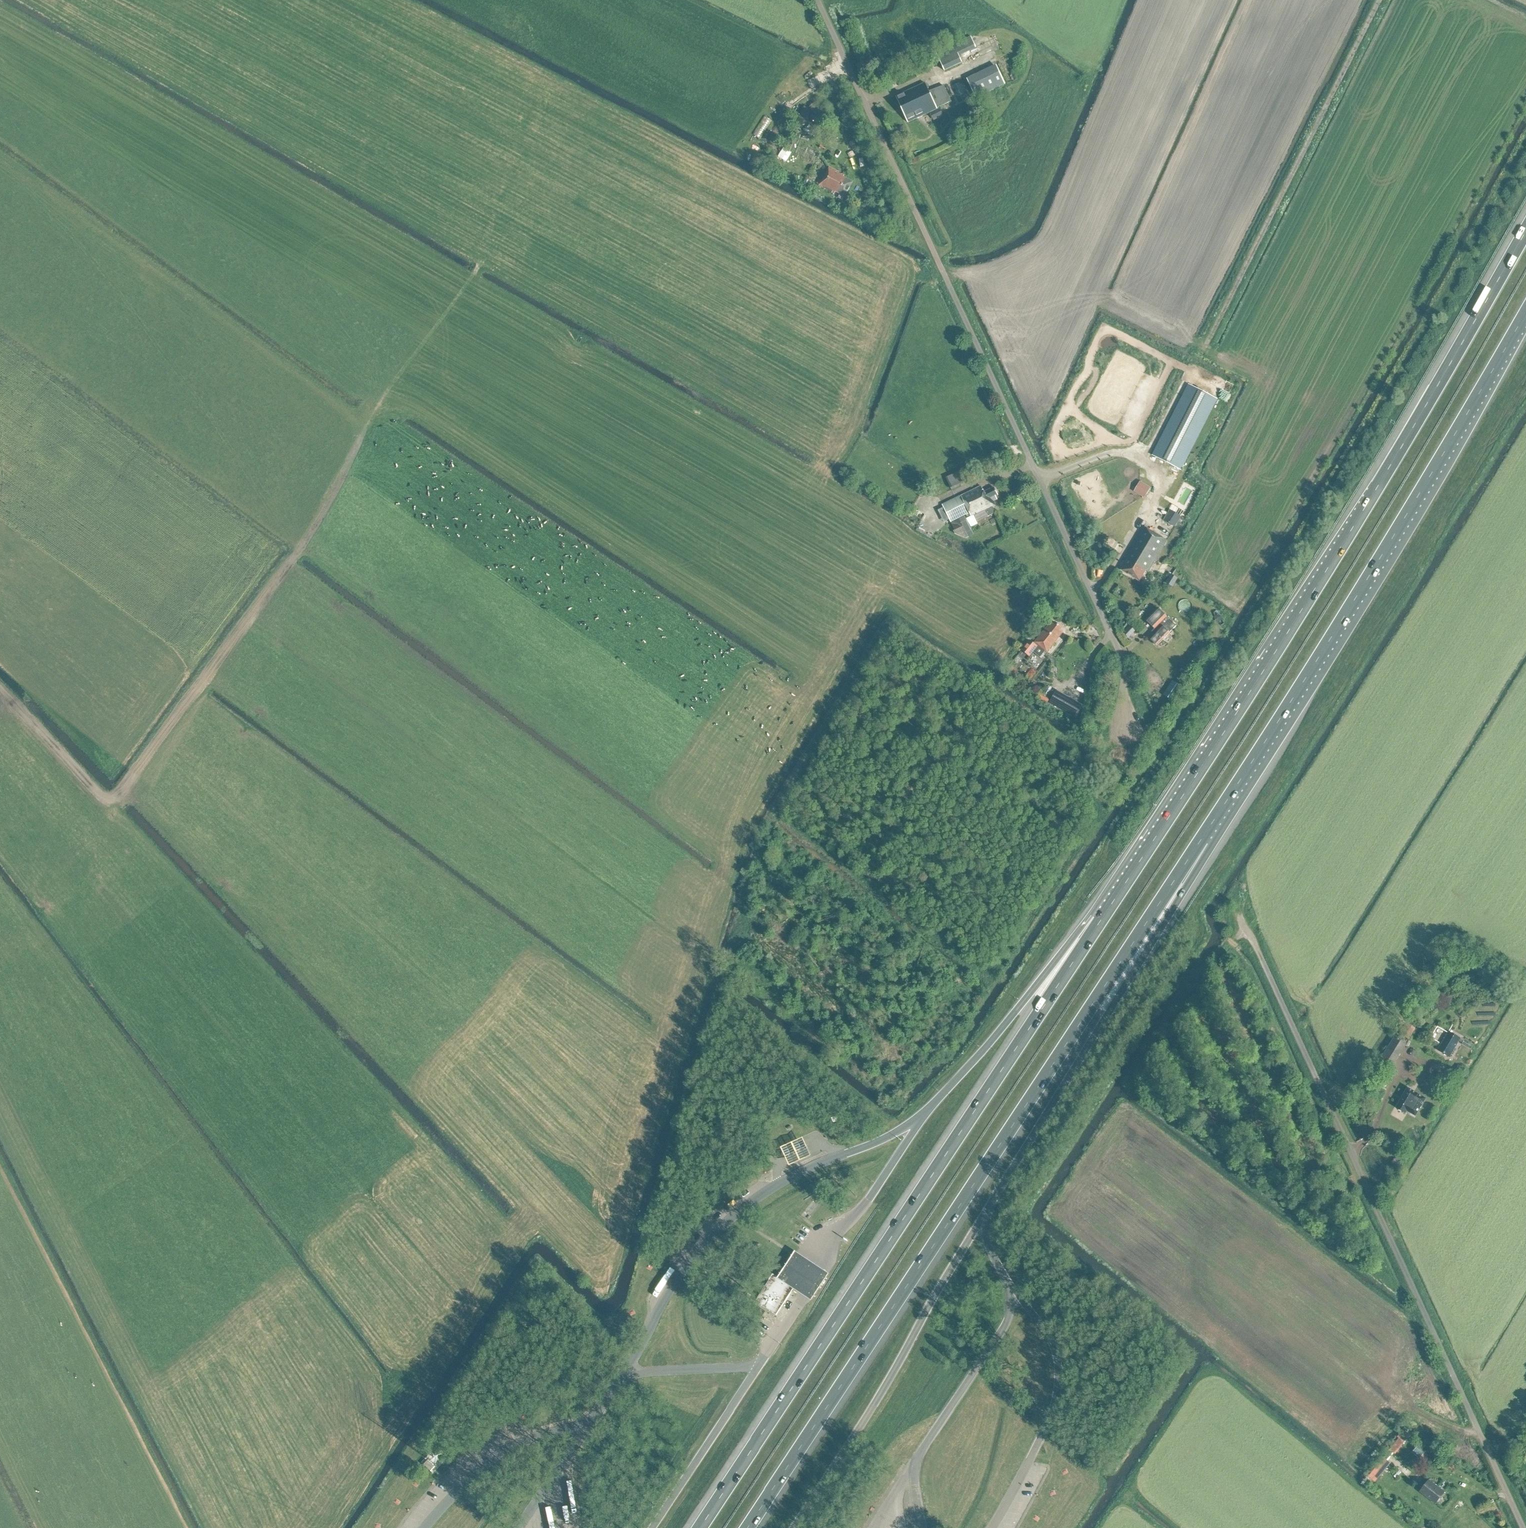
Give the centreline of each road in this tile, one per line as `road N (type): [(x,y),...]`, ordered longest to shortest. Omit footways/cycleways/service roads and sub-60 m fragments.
road 1 (motorway): [(747,1527),(1217,816)]
road 2 (unclassified): [(1129,726),(1131,695),(1099,608),(814,0)]
road 3 (motorway): [(1525,232),(1373,495),(1117,894)]
road 4 (motorway): [(1117,894),(699,1527)]
road 5 (unclassified): [(1521,1527),(1238,899)]
road 6 (motorway): [(1217,816),(1525,313)]
road 7 (motorway): [(985,1214),(1199,865),(1217,816)]
road 8 (motorway): [(1117,894),(1088,919),(928,1110)]

